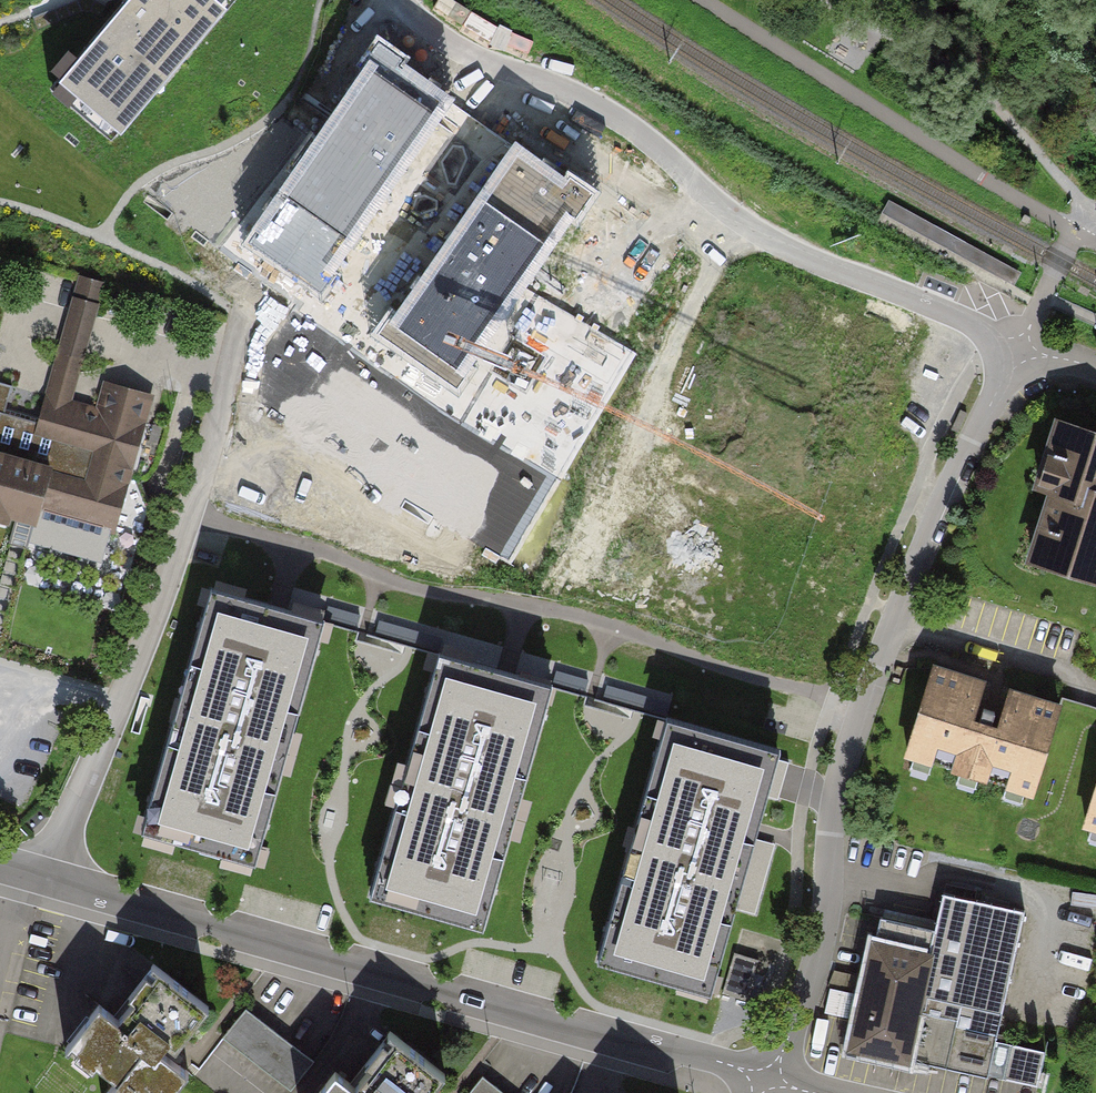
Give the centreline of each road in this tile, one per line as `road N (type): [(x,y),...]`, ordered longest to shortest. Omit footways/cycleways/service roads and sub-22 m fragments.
road 1 (residential): [(766,1078),(784,1050),(823,938),(834,799),(849,747),(951,473),(1019,349)]
road 2 (residential): [(49,880),(766,1078)]
road 3 (residential): [(1019,349),(764,237),(608,113),(452,45),(400,0)]
road 4 (residential): [(49,880),(167,580),(243,312)]

